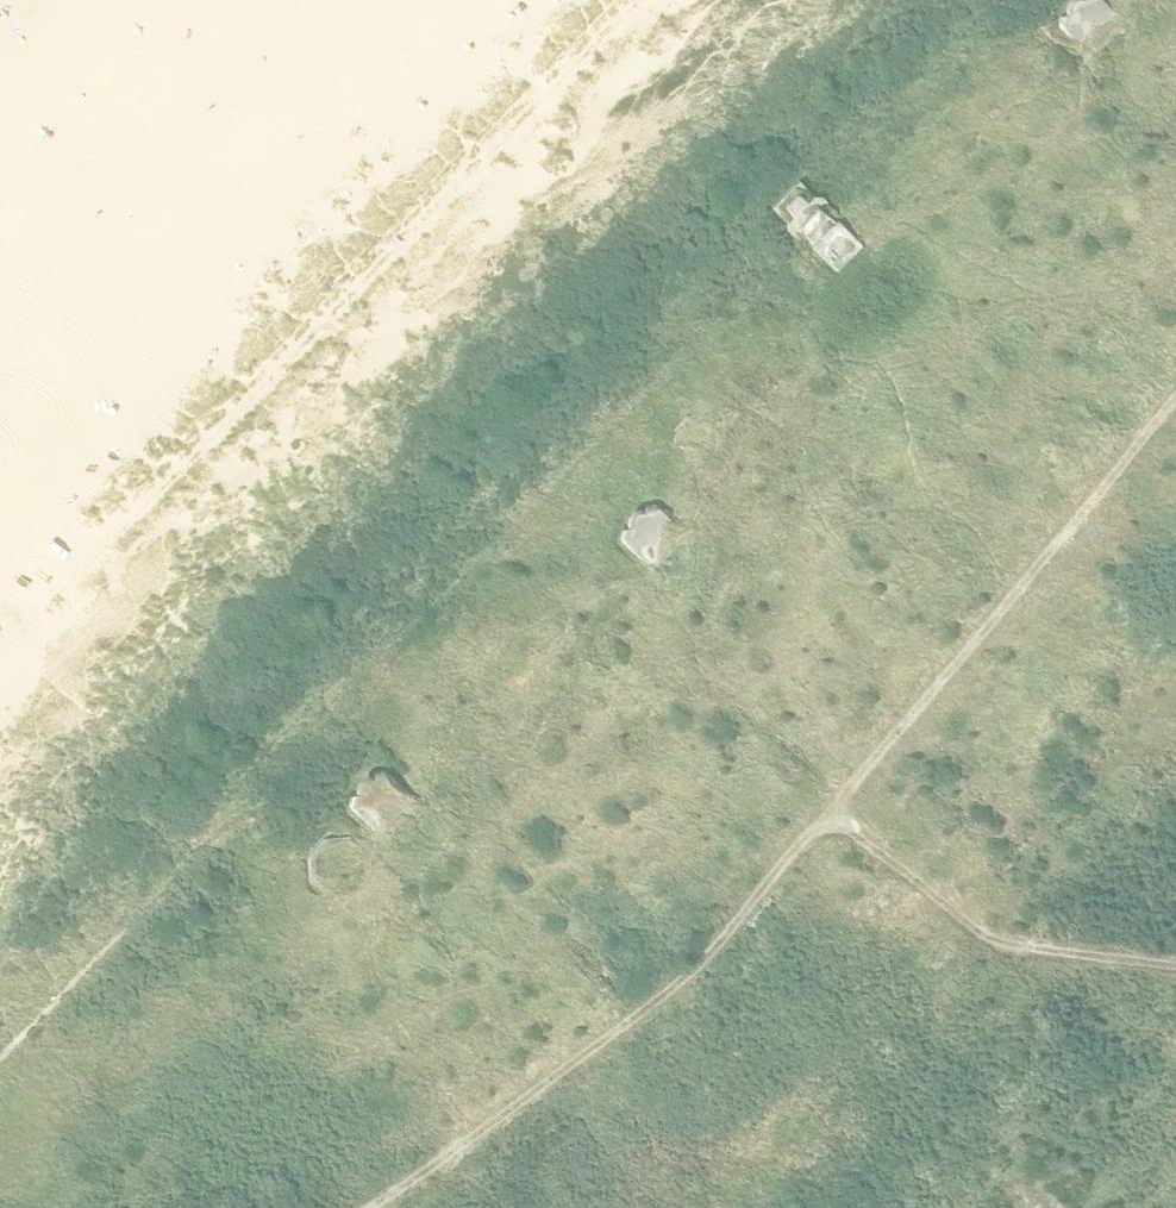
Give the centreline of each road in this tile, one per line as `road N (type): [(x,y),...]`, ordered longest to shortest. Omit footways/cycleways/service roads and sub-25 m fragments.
road 1 (track): [(370,1207),(586,1057),(723,947),(1175,397)]
road 2 (track): [(821,819),(1003,947),(1175,968)]

